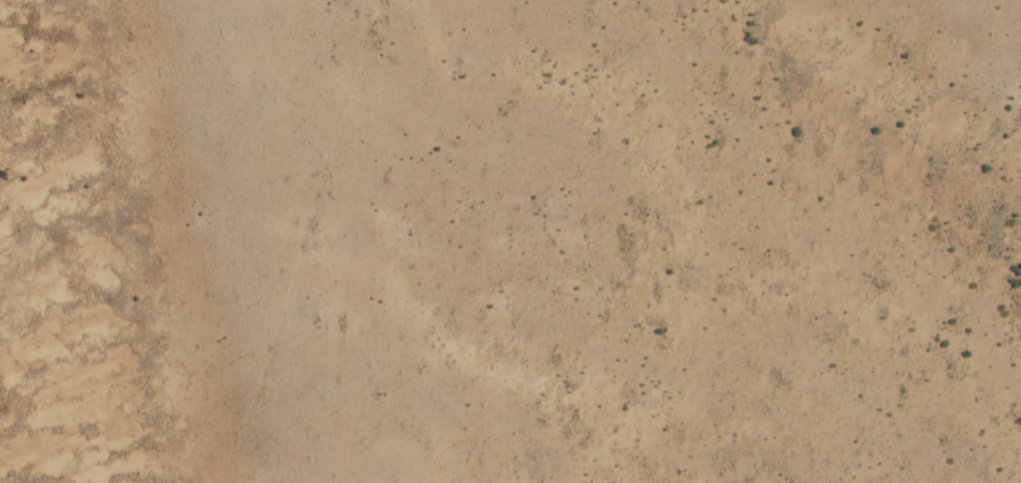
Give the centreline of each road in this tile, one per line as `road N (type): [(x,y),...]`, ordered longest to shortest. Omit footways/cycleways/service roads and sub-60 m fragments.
road 1 (track): [(382,0),(260,315),(243,482)]

